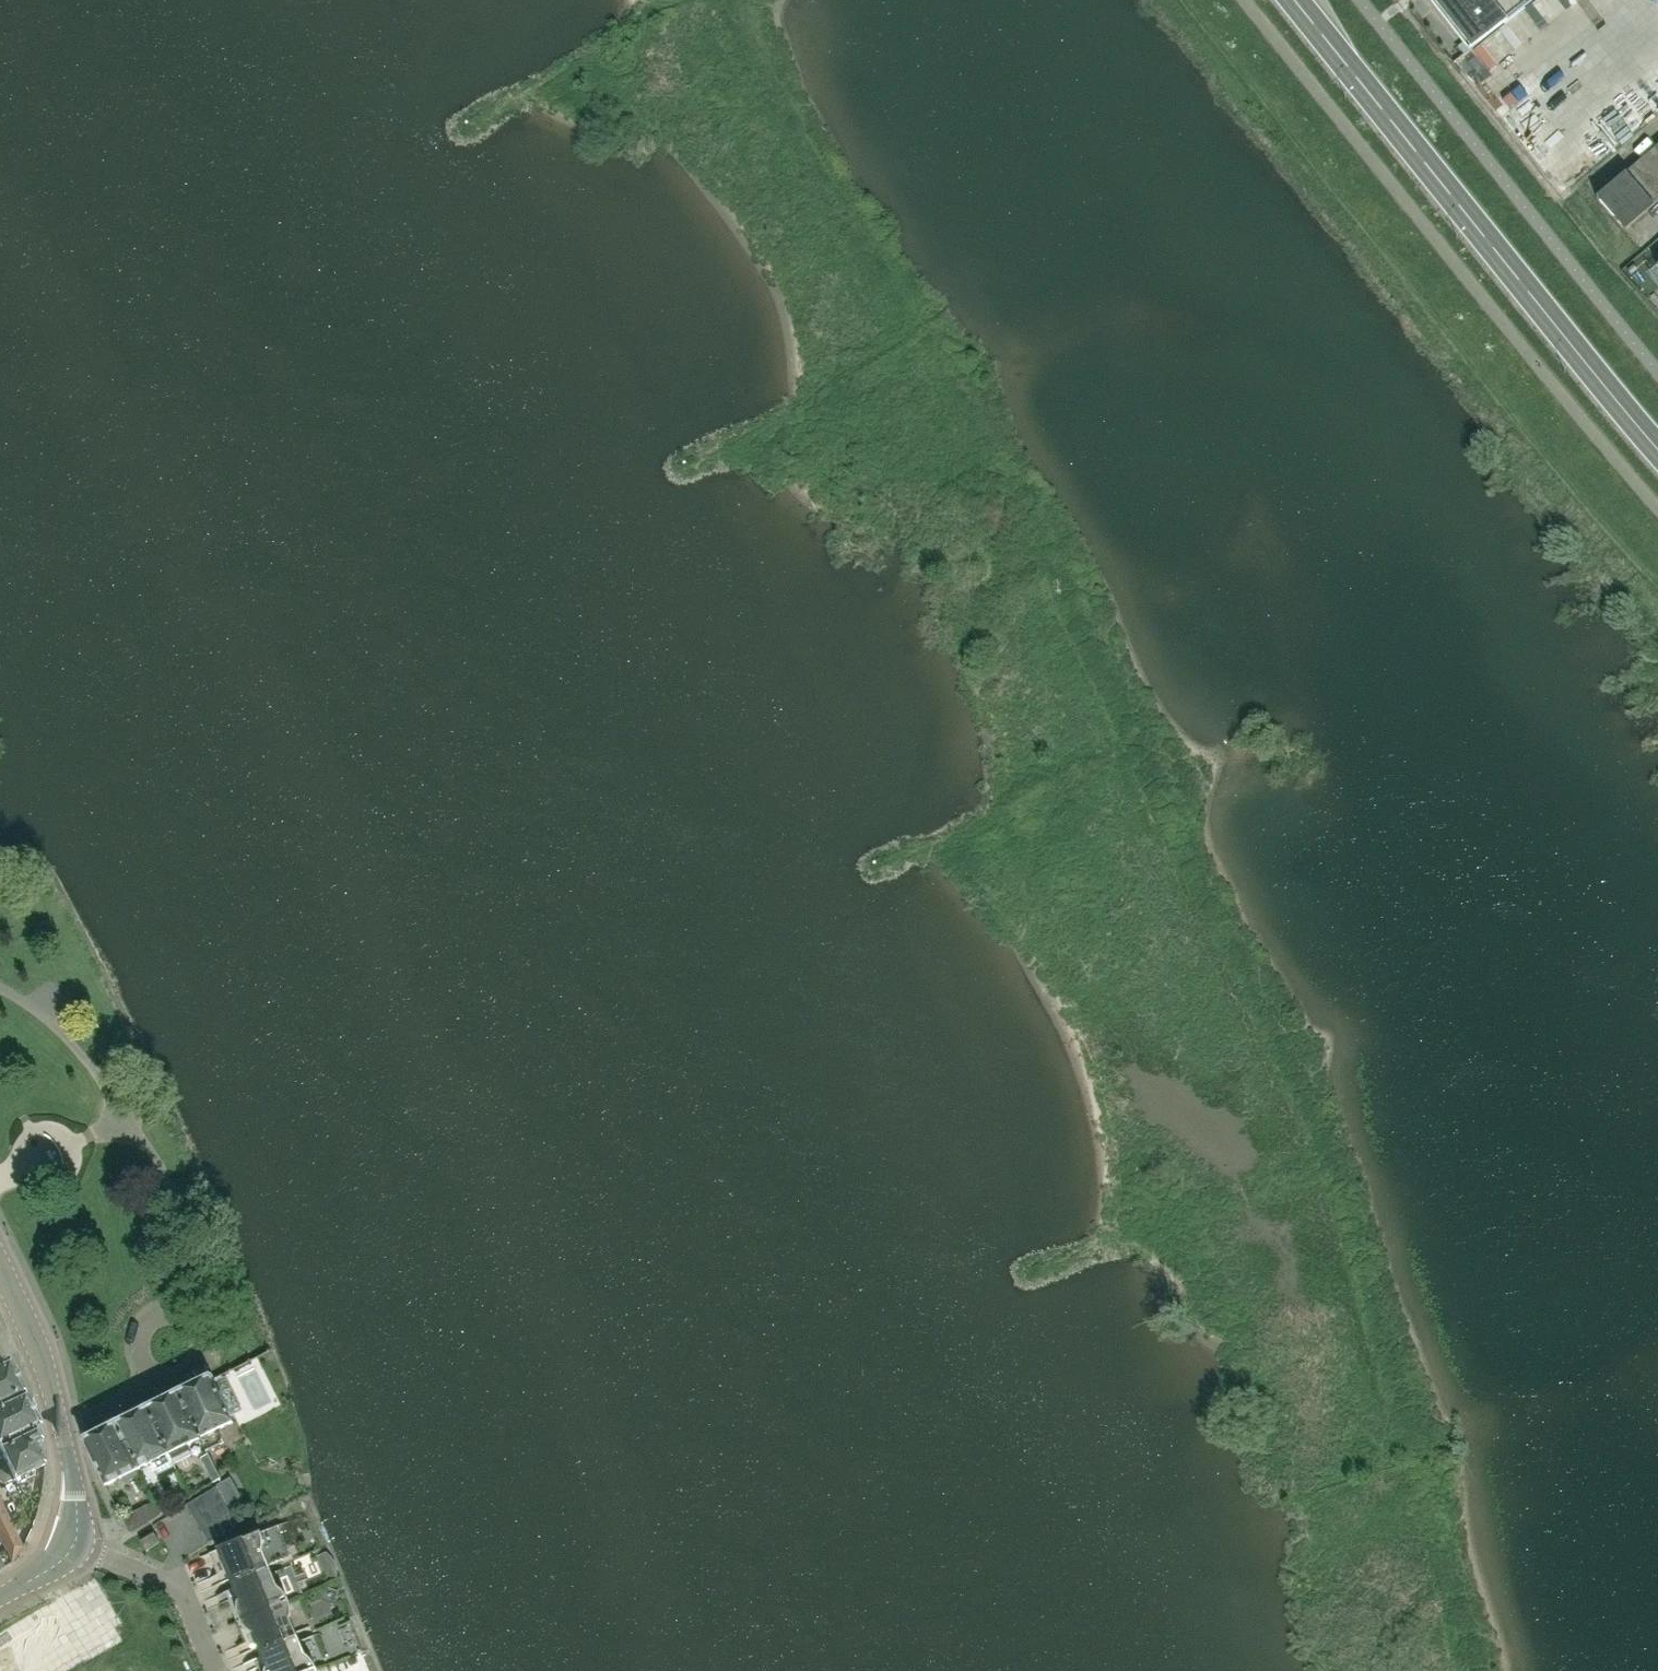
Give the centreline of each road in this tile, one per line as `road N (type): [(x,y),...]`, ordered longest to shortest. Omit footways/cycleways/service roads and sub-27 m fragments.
road 1 (secondary): [(1657,450),(1294,0)]
road 2 (unclassified): [(212,1670),(178,1589),(72,1548)]
road 3 (residential): [(157,1376),(142,1364),(138,1339),(152,1321),(171,1316),(193,1329),(199,1349),(189,1370),(169,1378)]
road 4 (tertiary): [(72,1548),(61,1429)]

